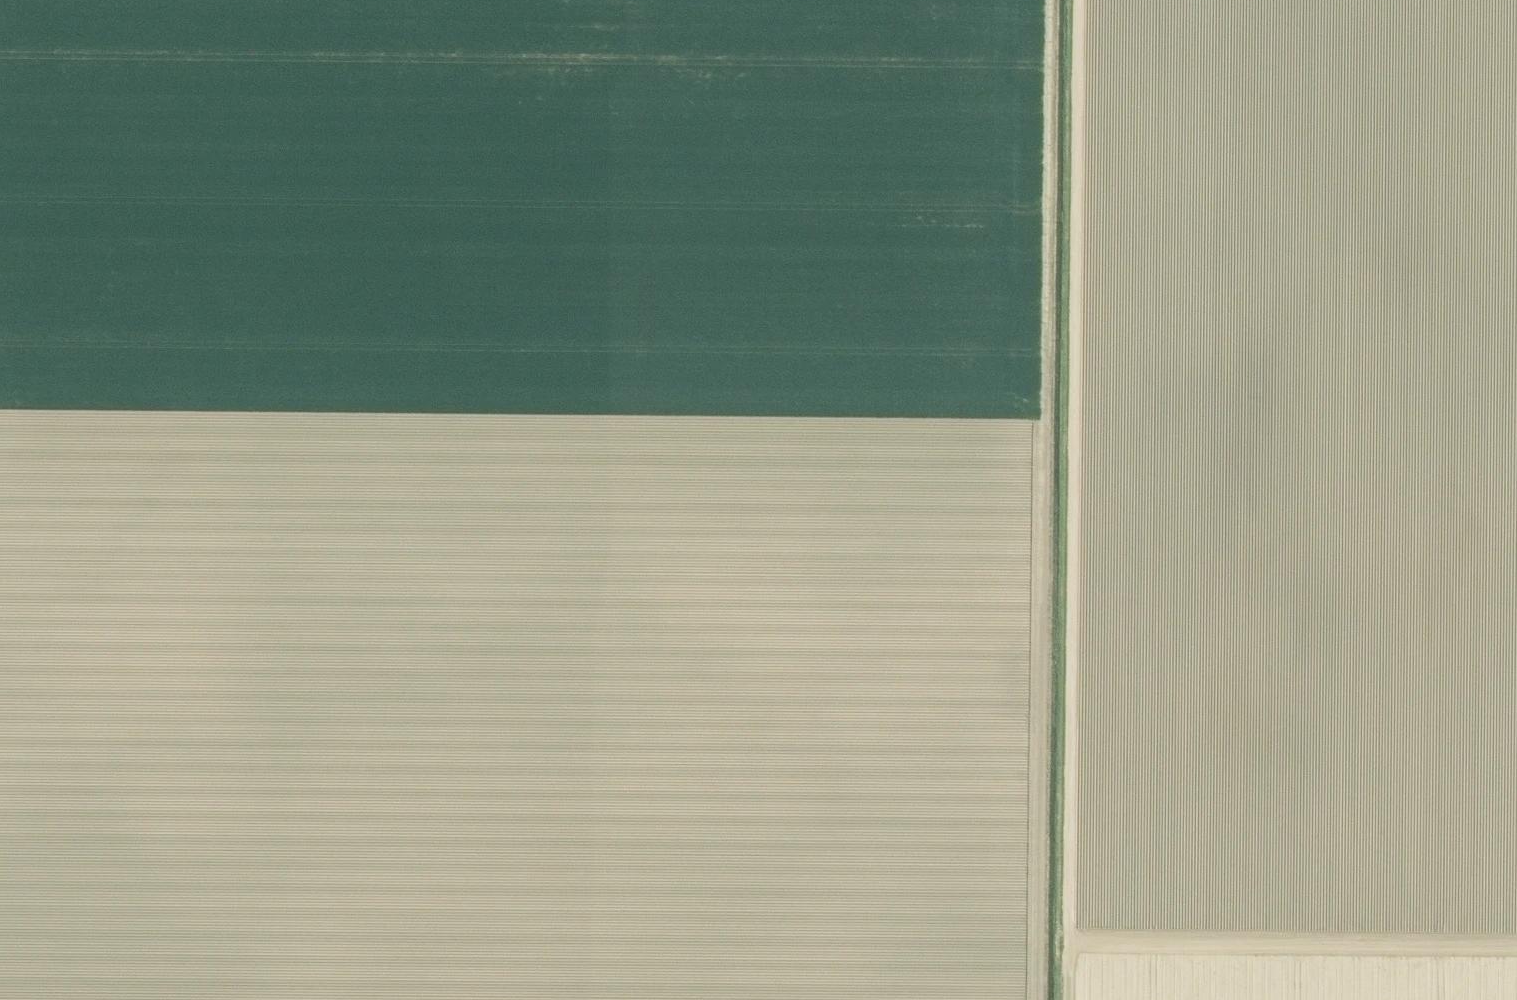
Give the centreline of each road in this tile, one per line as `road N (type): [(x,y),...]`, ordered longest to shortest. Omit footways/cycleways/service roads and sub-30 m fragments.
road 1 (track): [(1080,0),(1062,999)]

